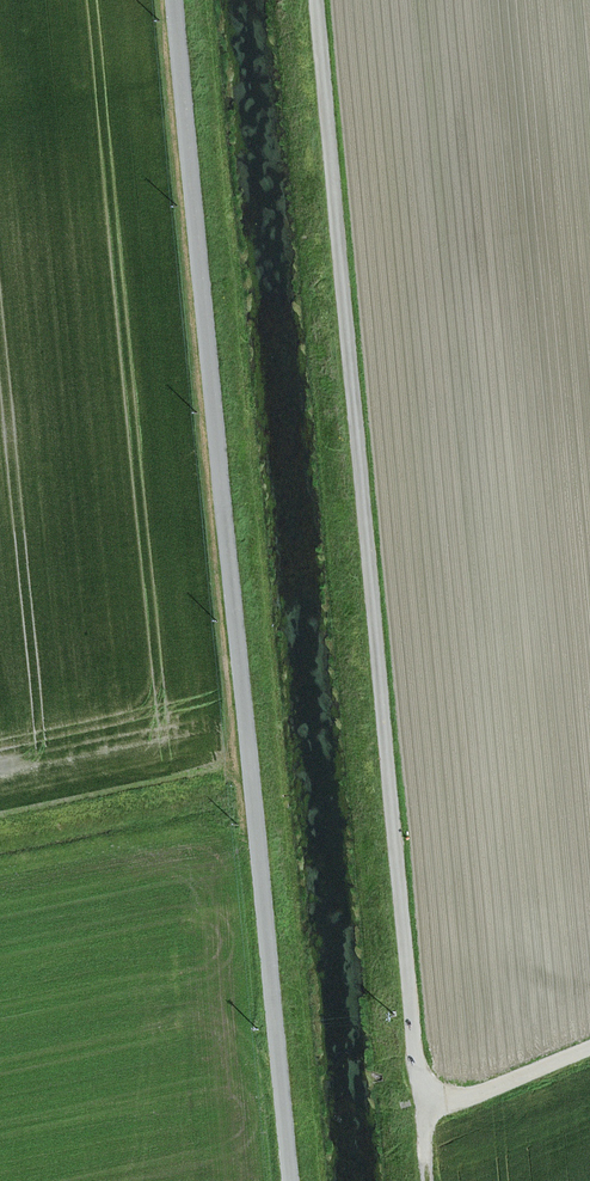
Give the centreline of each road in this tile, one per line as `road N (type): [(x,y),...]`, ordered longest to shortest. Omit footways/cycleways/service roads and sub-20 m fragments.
road 1 (unclassified): [(589,1049),(468,1096),(429,1092),(418,1071),(317,0)]
road 2 (unclassified): [(174,0),(290,1180)]

